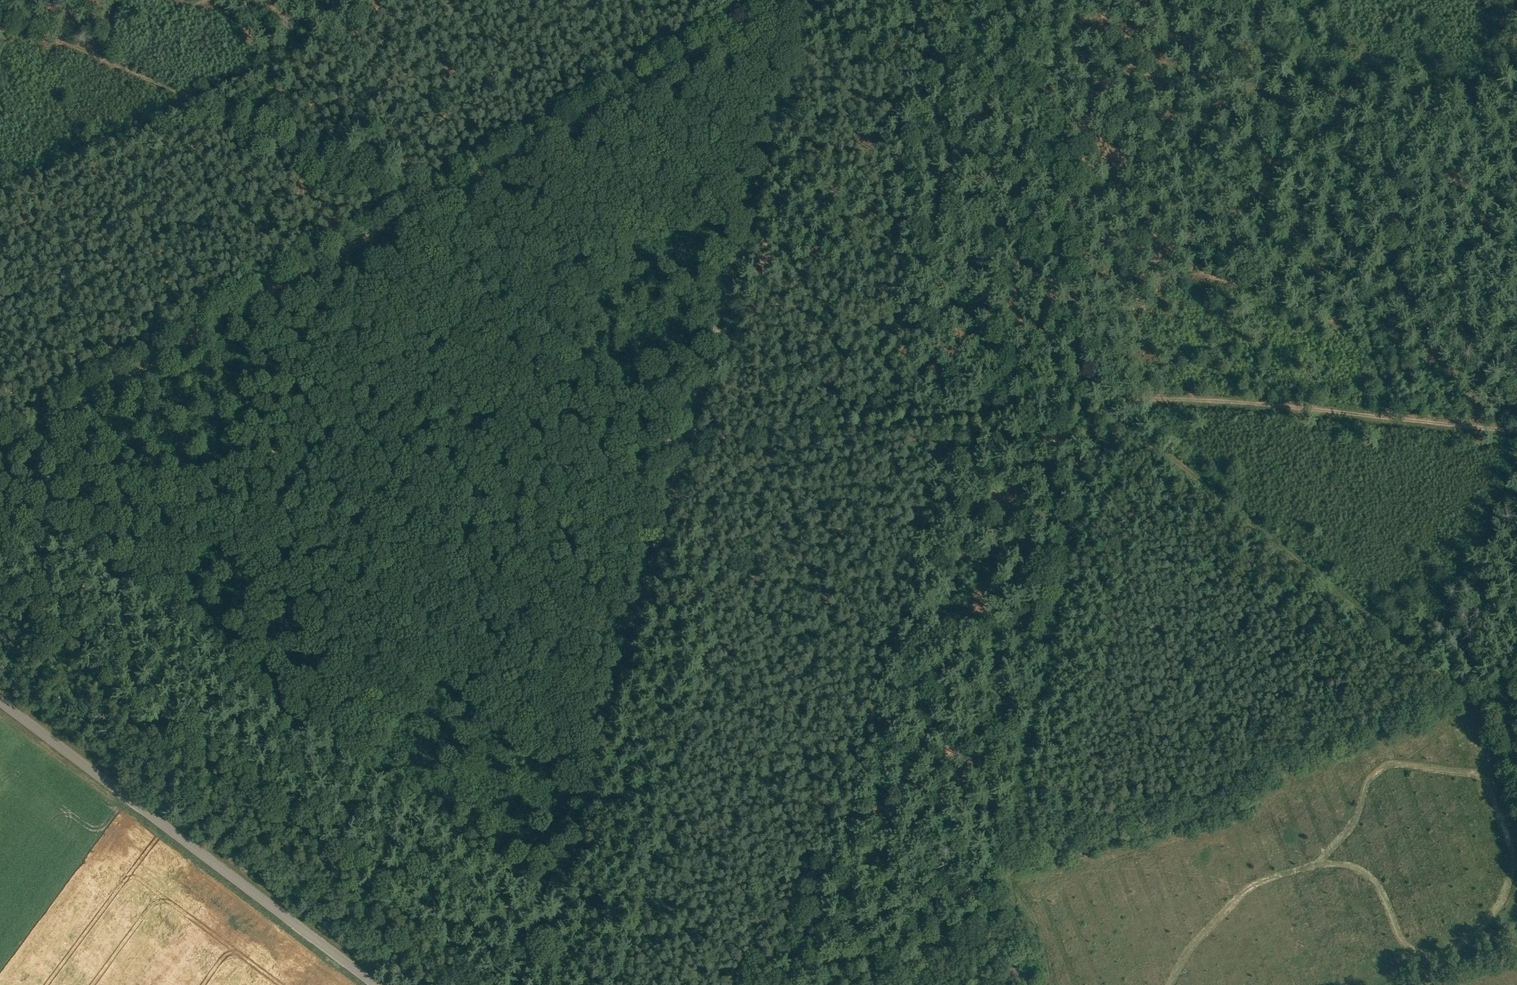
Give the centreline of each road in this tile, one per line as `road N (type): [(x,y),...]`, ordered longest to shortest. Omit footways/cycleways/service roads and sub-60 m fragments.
road 1 (track): [(1092,402),(679,439),(549,472),(437,481),(324,509),(216,501),(122,507),(0,547)]
road 2 (track): [(541,984),(793,0)]
road 3 (track): [(0,443),(793,0)]
road 4 (track): [(1094,382),(1008,832),(1015,915),(798,984)]
road 5 (track): [(1475,700),(1105,396),(1388,417)]
road 6 (track): [(565,888),(86,519)]
road 7 (unclassified): [(376,984),(0,701)]
road 8 (track): [(421,209),(0,6)]
road 9 (track): [(185,95),(292,27),(356,0)]
road 10 (track): [(1388,417),(1516,422)]

